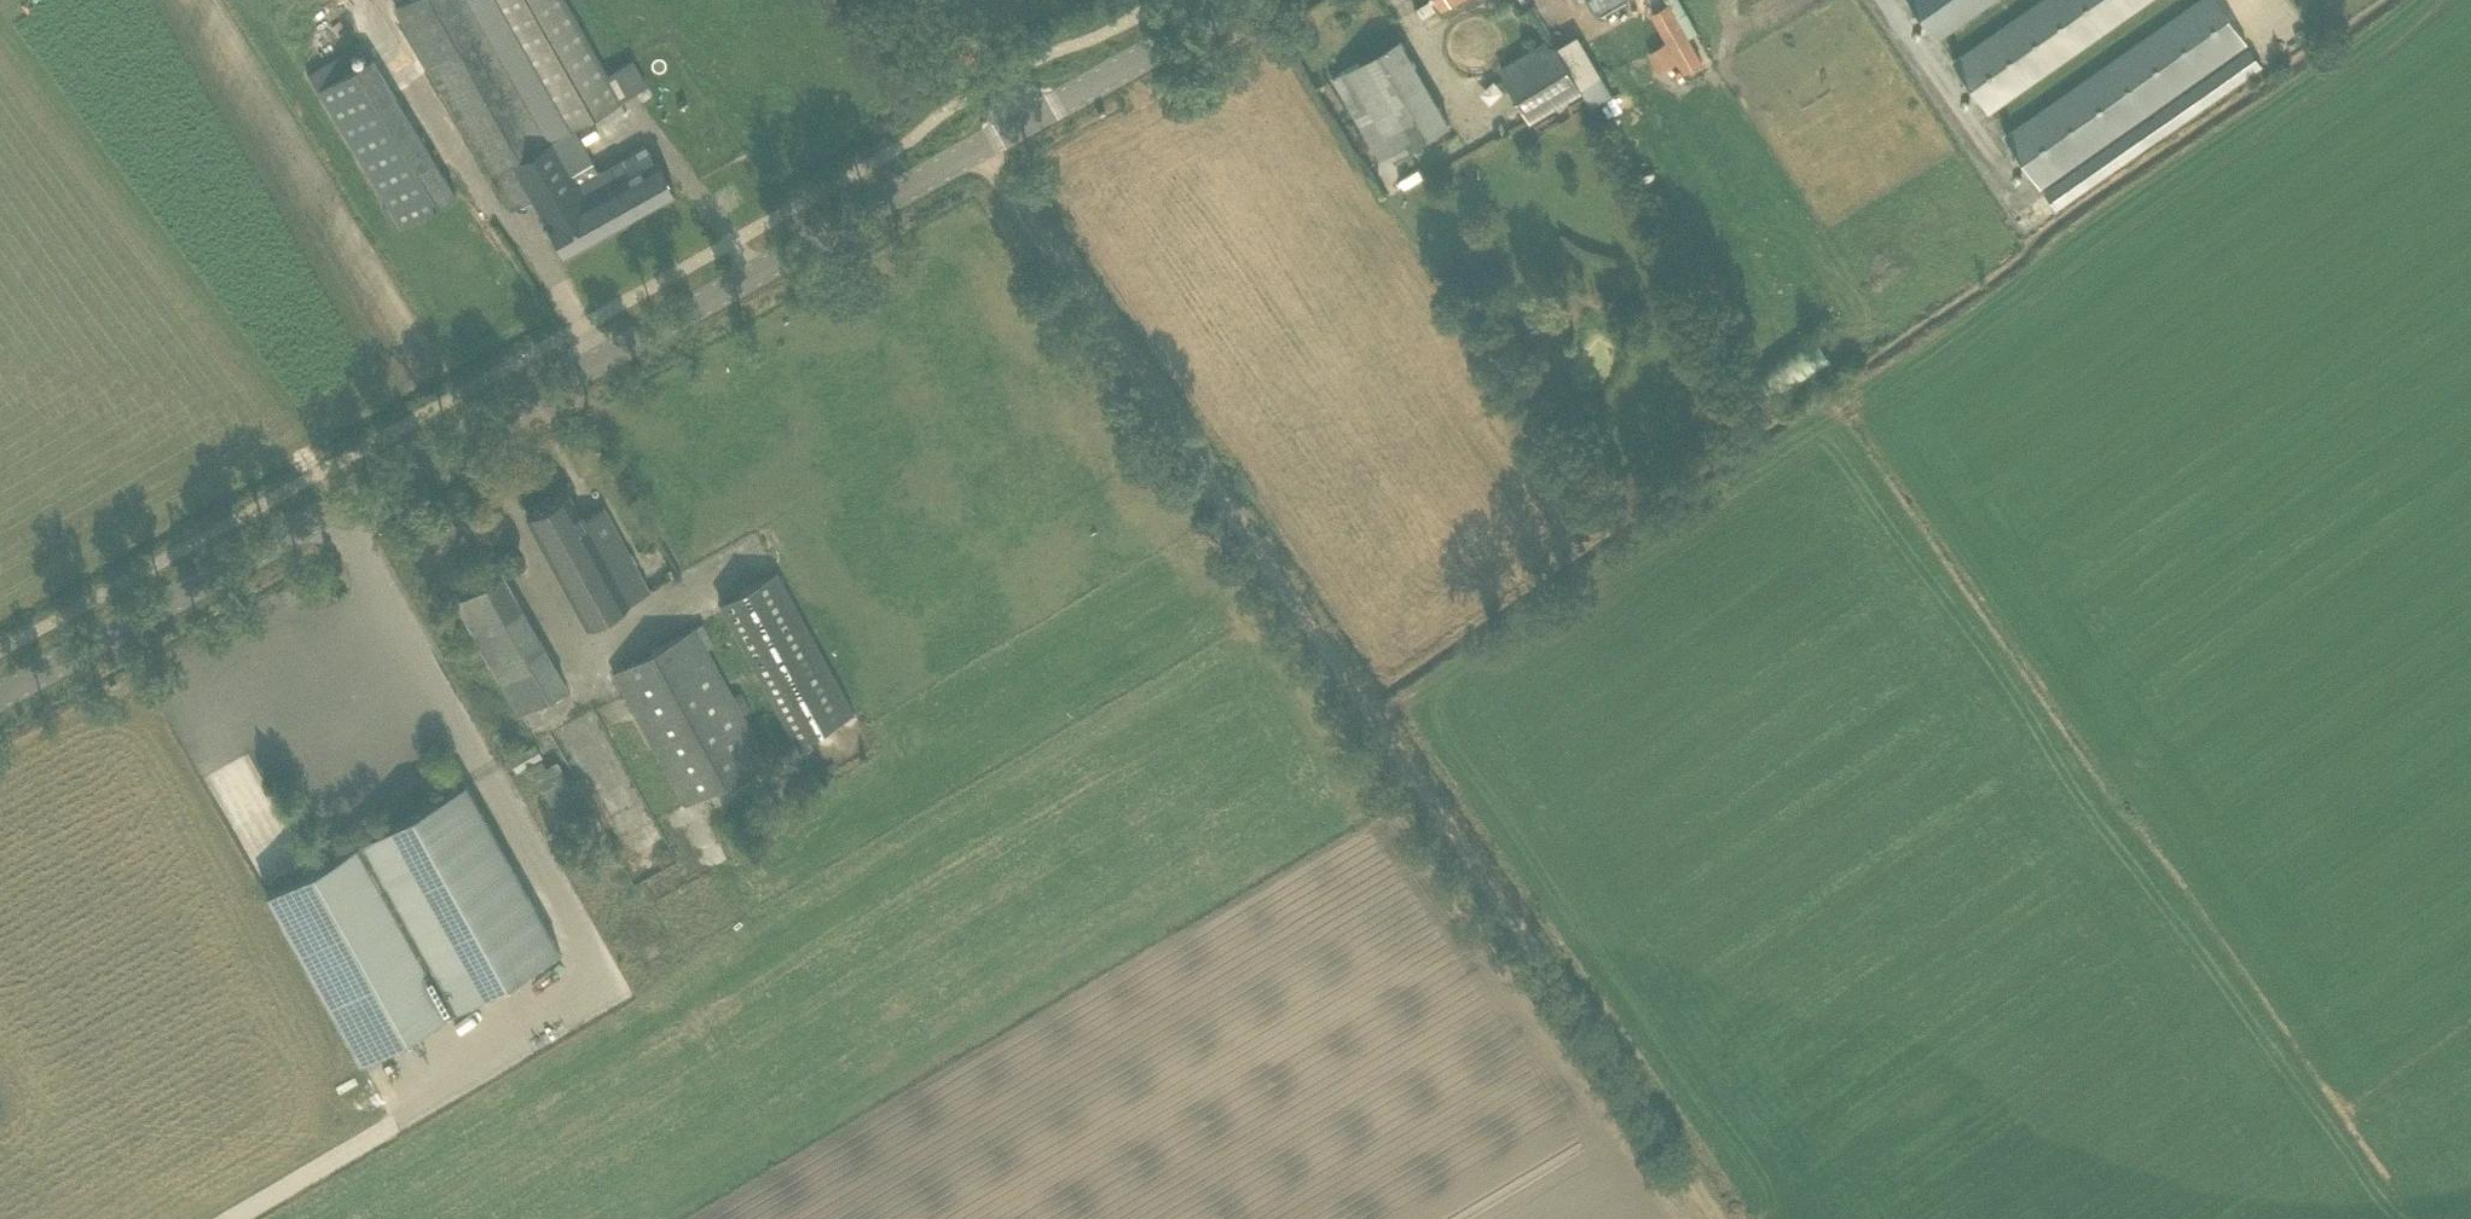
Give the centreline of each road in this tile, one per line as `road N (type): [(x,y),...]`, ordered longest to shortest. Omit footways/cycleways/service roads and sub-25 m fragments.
road 1 (track): [(980,148),(1718,1218)]
road 2 (tertiary): [(0,696),(1028,121)]
road 3 (tertiary): [(1028,121),(1248,0)]
road 4 (unclassified): [(1028,121),(908,0)]

